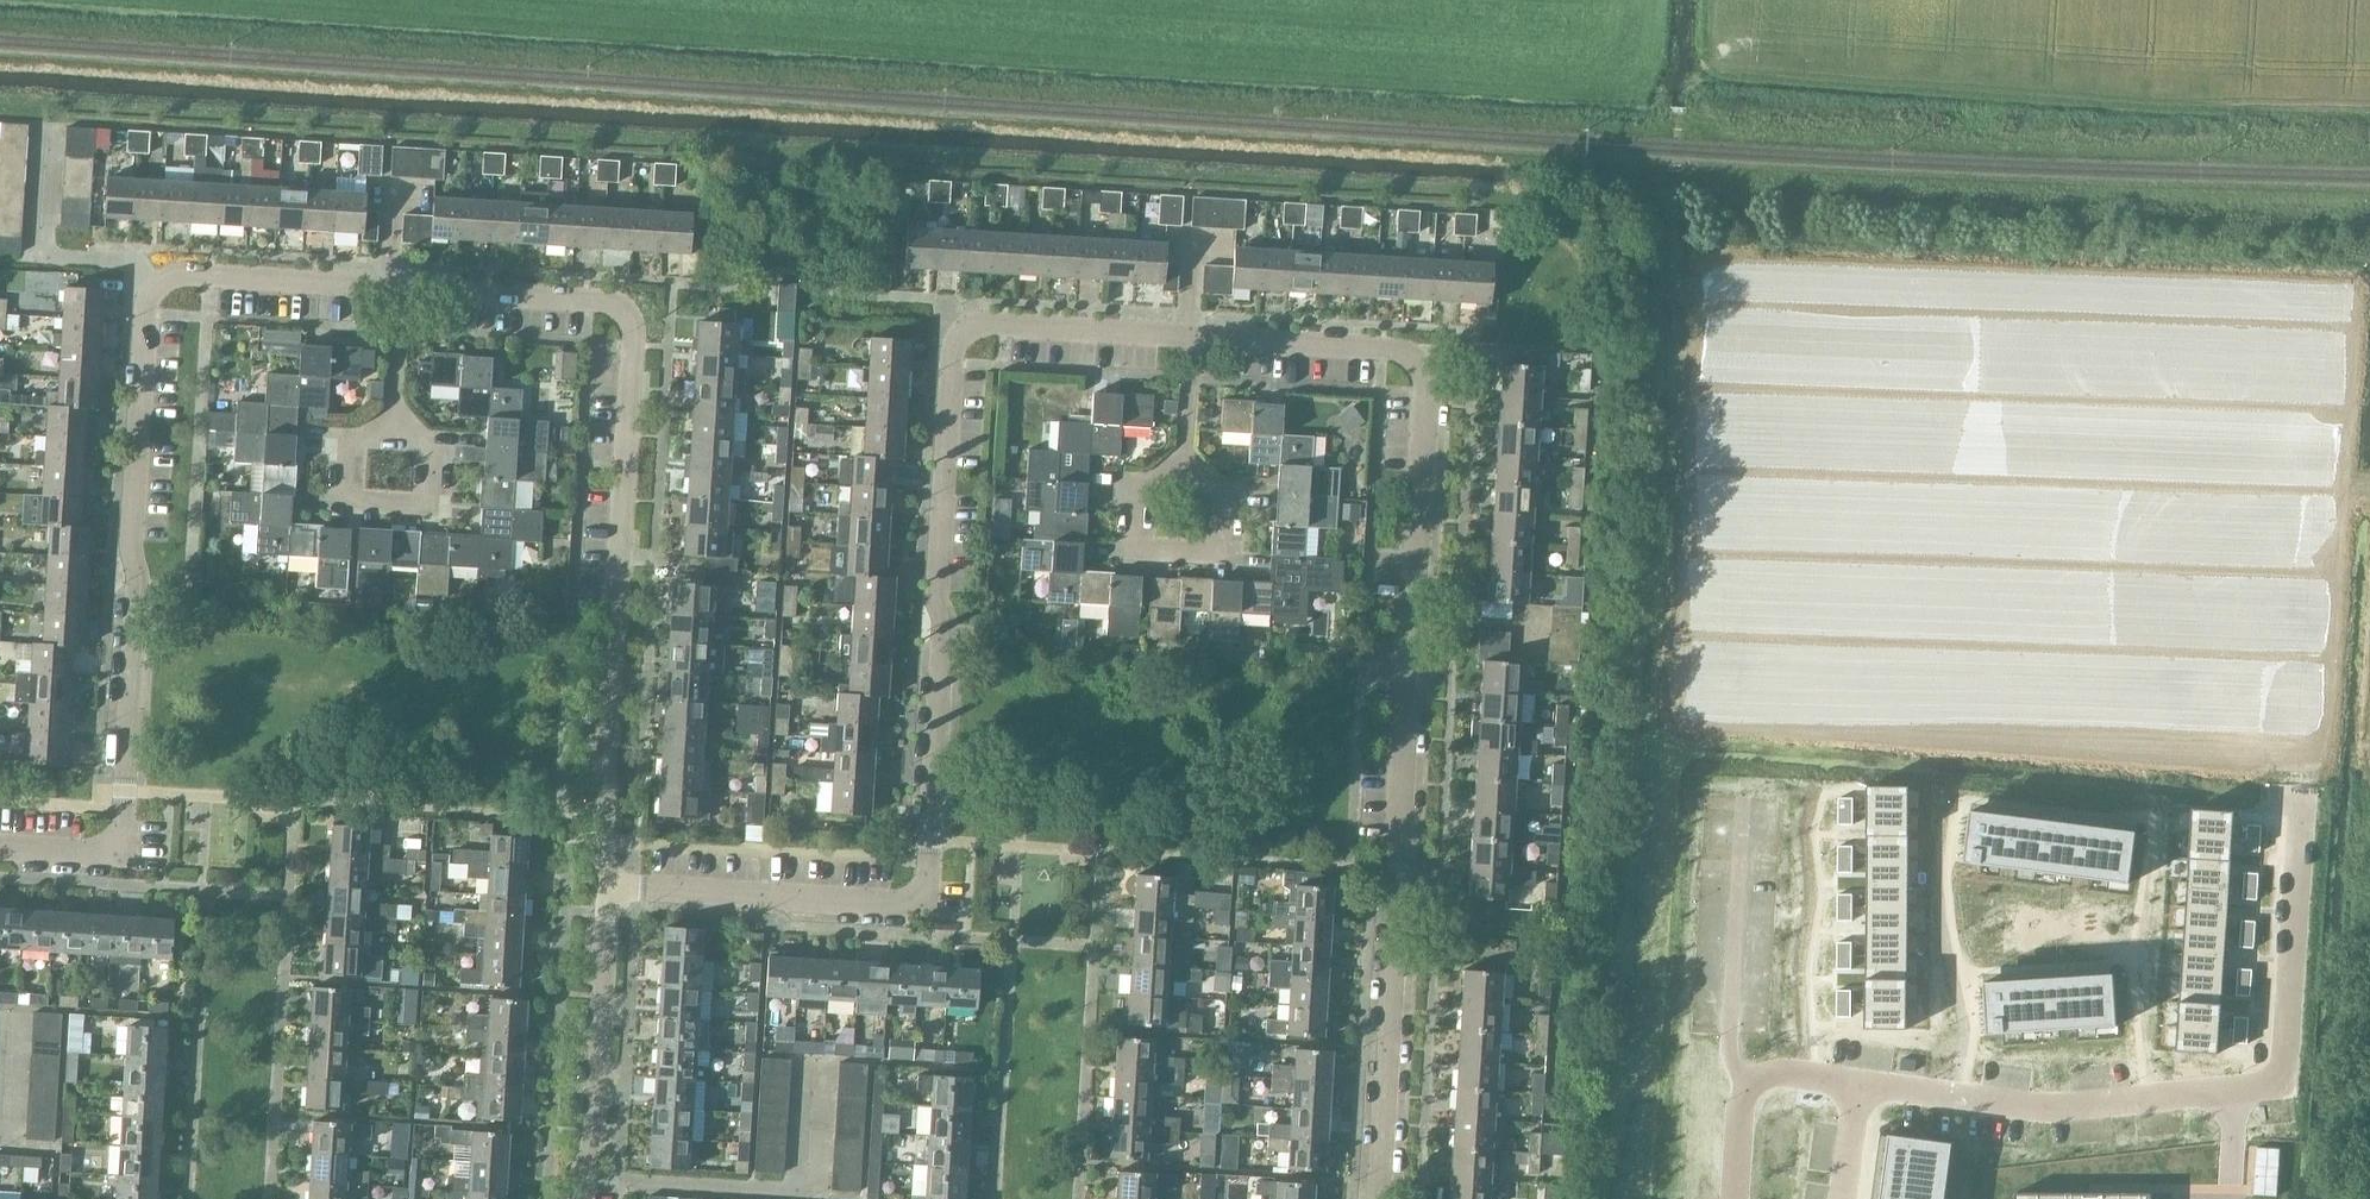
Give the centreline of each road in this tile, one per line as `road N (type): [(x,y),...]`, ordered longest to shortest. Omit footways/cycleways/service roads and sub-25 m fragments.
road 1 (residential): [(1377,1198),(1426,357),(1191,339)]
road 2 (residential): [(402,293),(187,279),(158,288),(145,311),(121,838),(98,859),(0,854)]
road 3 (residential): [(612,889),(898,903),(919,890),(952,367)]
road 4 (residential): [(612,889),(603,846),(628,320),(612,308),(402,293)]
road 5 (residential): [(2238,1089),(2047,1107),(1856,1083)]
road 6 (residential): [(2301,806),(2282,1077),(2238,1089)]
road 7 (residential): [(580,1198),(595,1131),(612,889)]
road 8 (residential): [(1186,481),(1133,479),(1131,551),(1230,555),(1234,487)]
road 9 (residential): [(397,434),(352,433),(350,508),(433,510),(434,435)]
road 10 (residential): [(1191,339),(978,329),(957,347),(952,367)]
road 11 (residential): [(1856,1083),(1778,1079),(1752,1090),(1740,1110),(1736,1198)]
road 12 (residential): [(1191,339),(1186,481)]
road 13 (residential): [(402,293),(397,434)]

